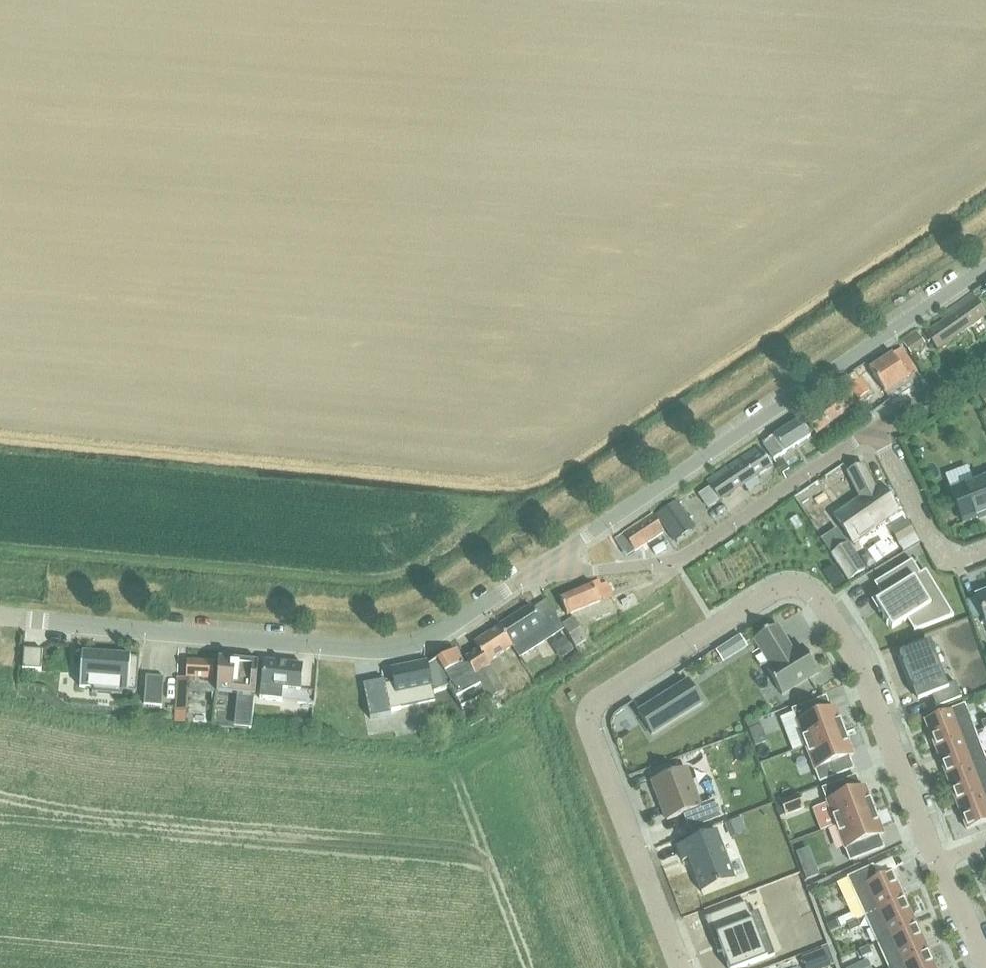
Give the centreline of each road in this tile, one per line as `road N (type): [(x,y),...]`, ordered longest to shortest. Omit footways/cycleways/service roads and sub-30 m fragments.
road 1 (residential): [(686,967),(600,746),(598,712),(778,590),(797,588),(834,608),(857,639),(944,864)]
road 2 (residential): [(554,558),(406,647),(38,620)]
road 3 (residential): [(554,558),(985,271)]
road 4 (residential): [(872,431),(676,561),(566,572),(554,558)]
road 5 (residential): [(985,553),(950,561),(934,547),(872,431)]
road 6 (residential): [(985,355),(872,431)]

